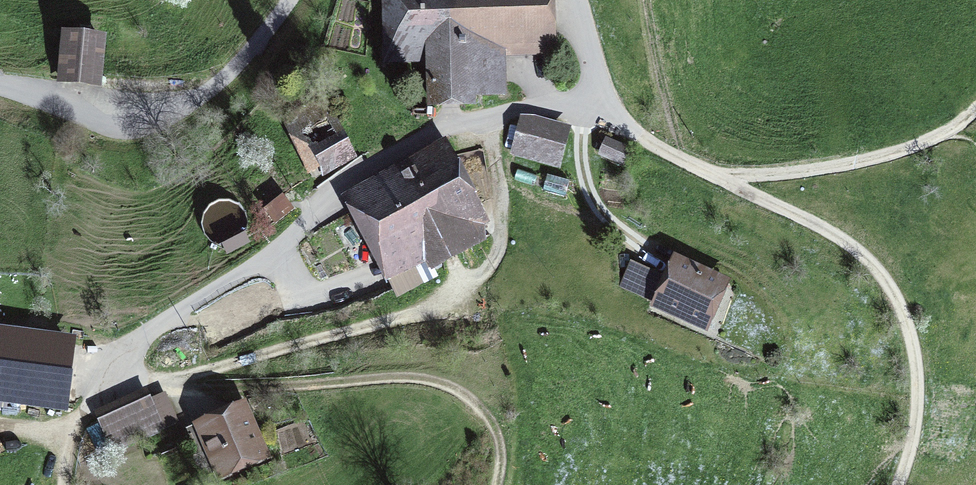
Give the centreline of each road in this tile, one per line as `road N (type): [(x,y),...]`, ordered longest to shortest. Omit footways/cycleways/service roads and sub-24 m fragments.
road 1 (track): [(74,451),(123,348),(317,222),(352,180),(452,128),(600,92)]
road 2 (track): [(98,392),(238,362),(464,287),(498,255),(504,233),(499,112)]
road 3 (track): [(898,484),(918,386),(912,338),(887,283),(838,236),(654,147),(612,118),(600,92)]
road 4 (unclassified): [(0,85),(103,124),(155,124),(232,70),(289,0)]
road 5 (track): [(724,179),(879,155),(935,135),(975,109)]
road 6 (track): [(600,92),(577,157),(588,197),(660,263)]

